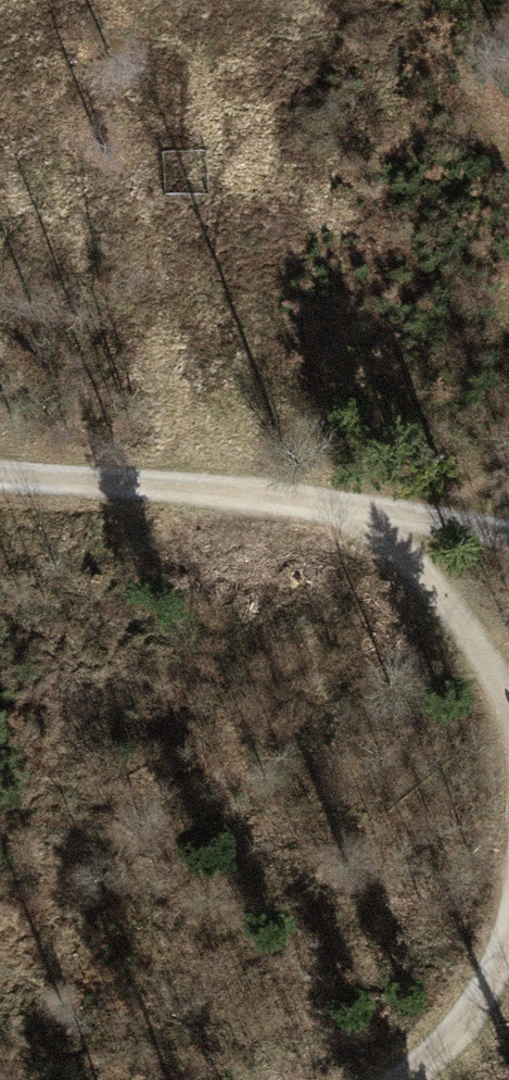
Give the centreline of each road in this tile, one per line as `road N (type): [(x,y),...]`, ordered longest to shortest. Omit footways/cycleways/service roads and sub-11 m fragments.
road 1 (track): [(0,474),(352,514)]
road 2 (track): [(352,514),(442,600),(494,678),(508,717)]
road 3 (track): [(508,921),(469,1013),(401,1079)]
road 4 (track): [(352,514),(508,544)]

